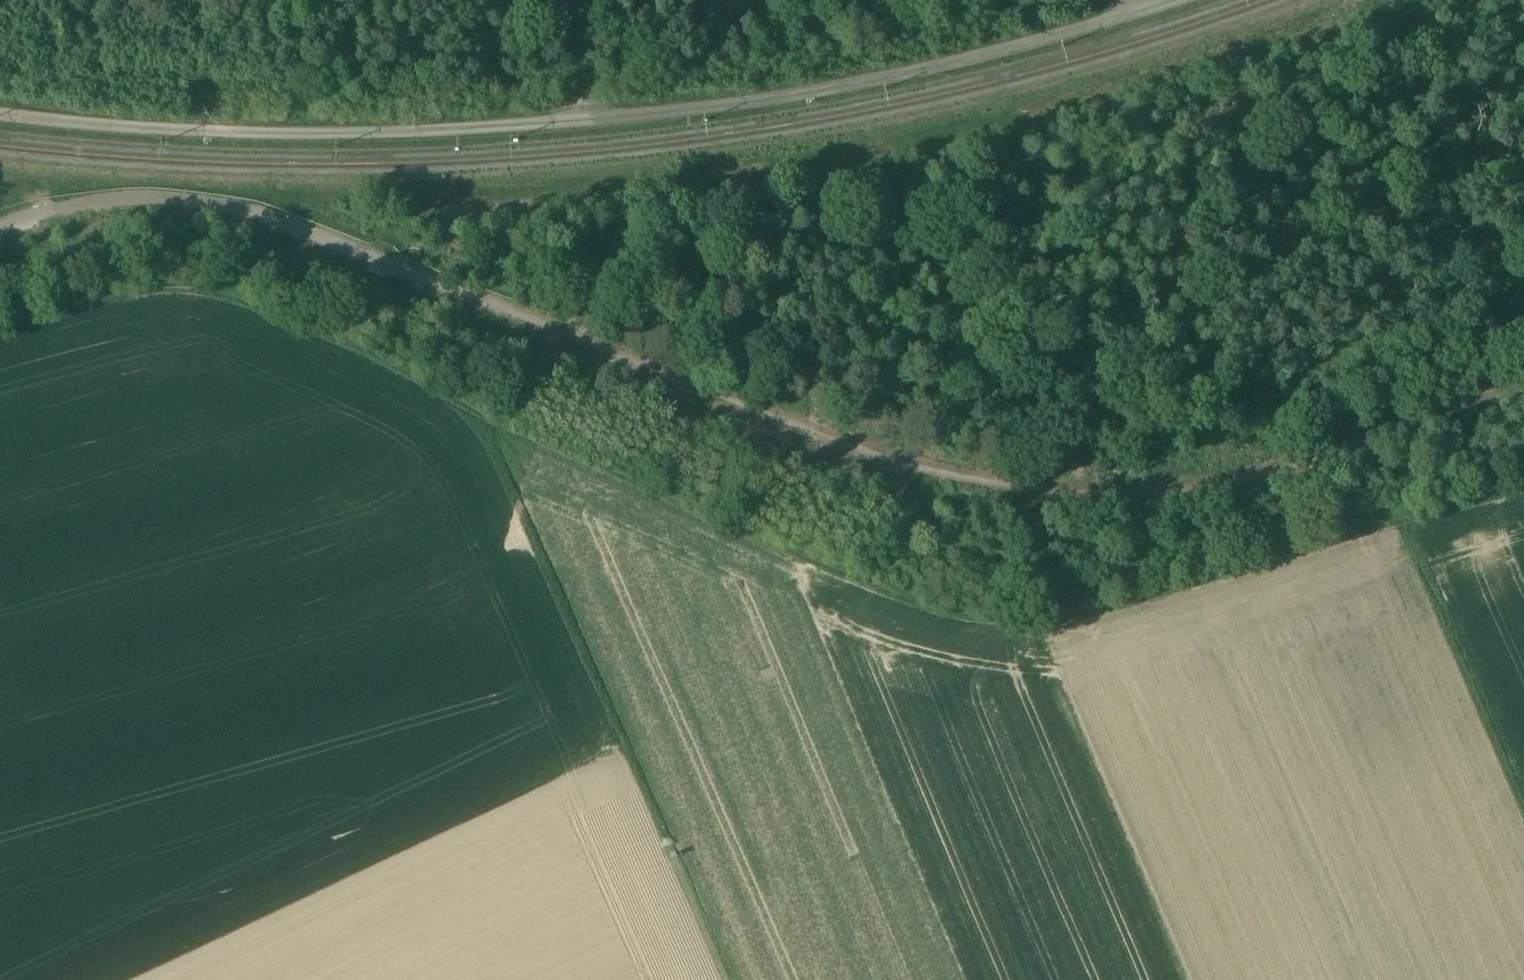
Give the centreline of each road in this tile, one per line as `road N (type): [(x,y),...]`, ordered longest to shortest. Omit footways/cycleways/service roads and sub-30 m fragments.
road 1 (track): [(1523,387),(1225,484),(1100,493),(995,483),(867,458),(241,214),(151,201),(102,204),(0,232)]
road 2 (track): [(458,391),(726,979)]
road 3 (track): [(1402,498),(1398,515),(1523,804)]

